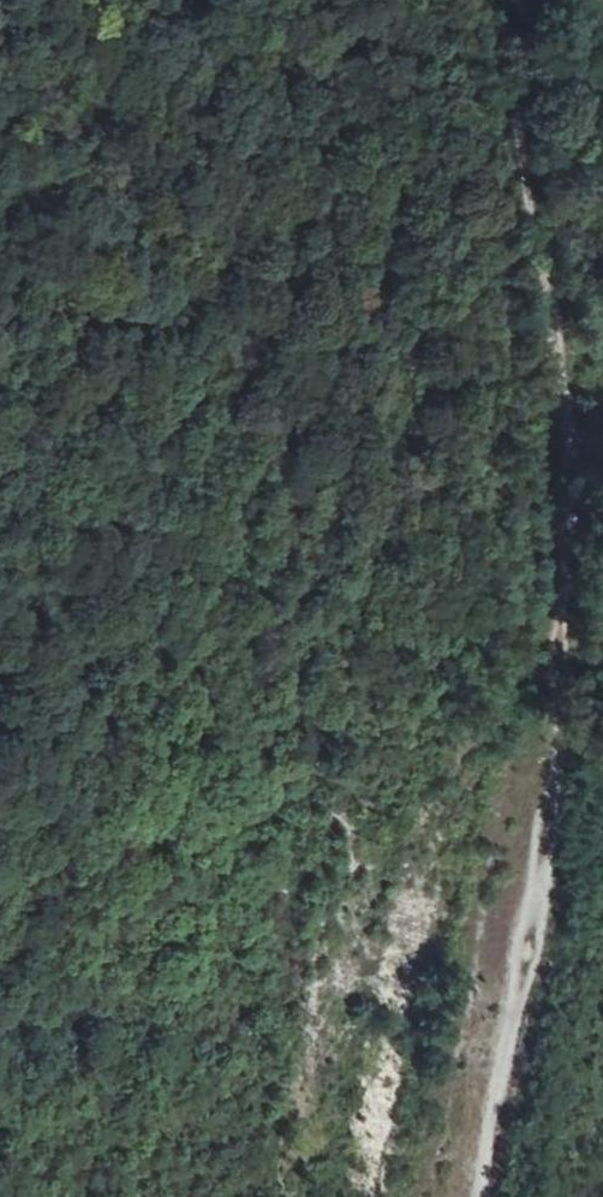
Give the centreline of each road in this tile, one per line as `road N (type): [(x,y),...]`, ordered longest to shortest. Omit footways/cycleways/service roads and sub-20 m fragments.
road 1 (track): [(264,1196),(271,1035),(253,906),(181,715),(189,386),(12,64),(5,0)]
road 2 (track): [(504,0),(566,360),(574,487),(557,634),(563,732),(551,866),(477,1196)]
road 3 (track): [(271,1035),(321,883),(391,329),(374,164),(327,0)]

